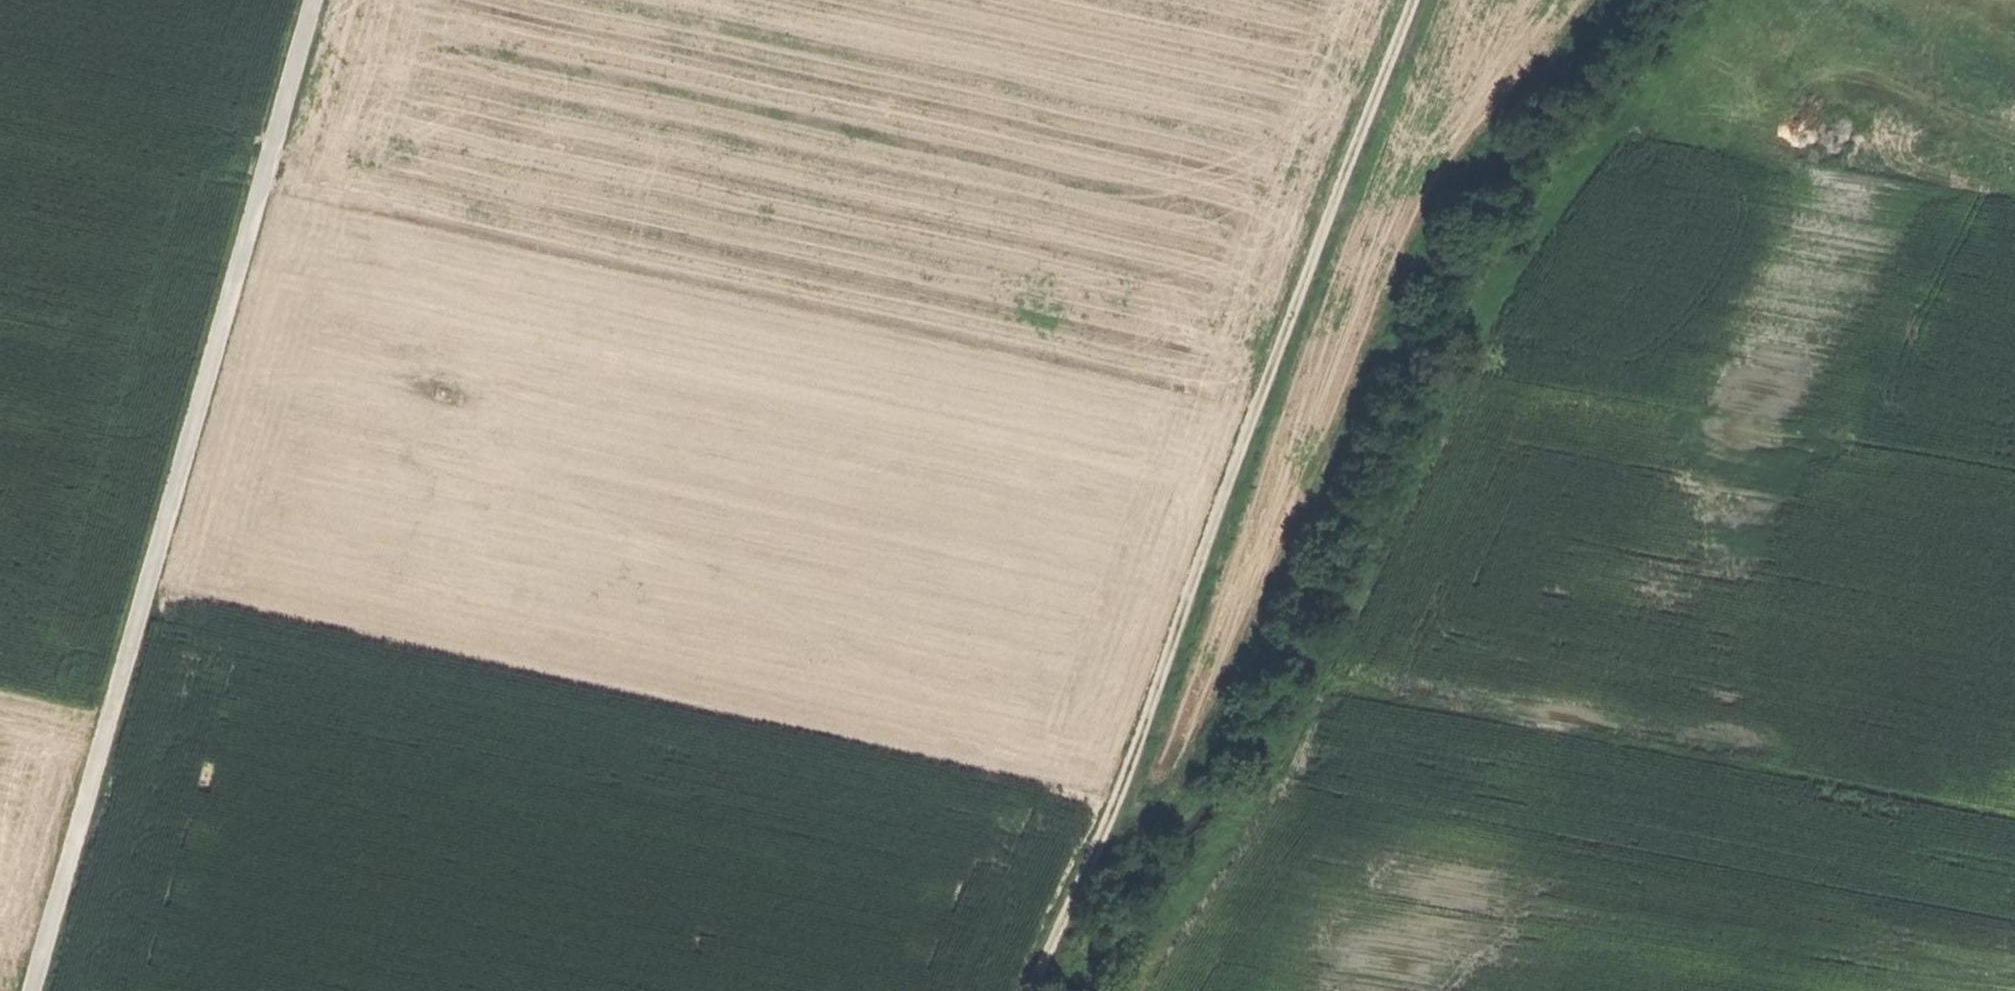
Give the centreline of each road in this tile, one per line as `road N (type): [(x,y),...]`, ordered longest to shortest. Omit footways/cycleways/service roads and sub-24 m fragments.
road 1 (track): [(1410,0),(1113,813),(1037,990)]
road 2 (track): [(313,0),(31,990)]

